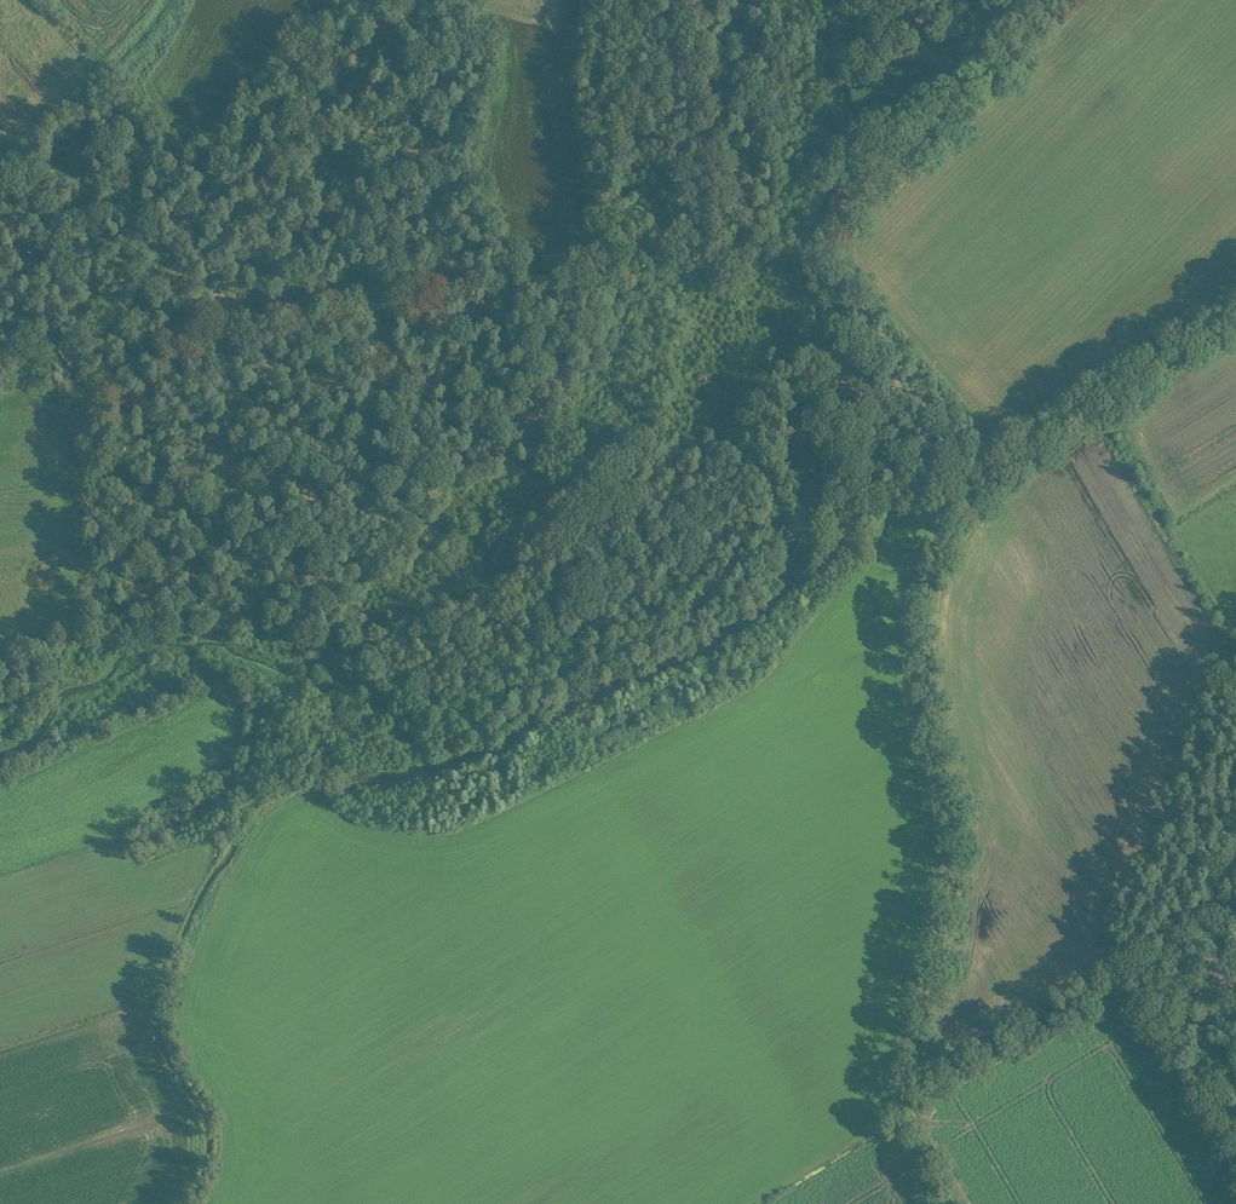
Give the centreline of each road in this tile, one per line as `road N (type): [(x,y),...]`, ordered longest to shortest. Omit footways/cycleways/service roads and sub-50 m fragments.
road 1 (track): [(825,230),(0,374)]
road 2 (track): [(965,1203),(908,1103),(953,865),(954,825),(928,724),(922,609),(960,517)]
road 3 (track): [(540,283),(516,390),(474,450),(387,488),(223,581),(104,628)]
road 4 (track): [(960,517),(986,477),(1235,320)]
road 5 (track): [(1063,0),(825,230)]

